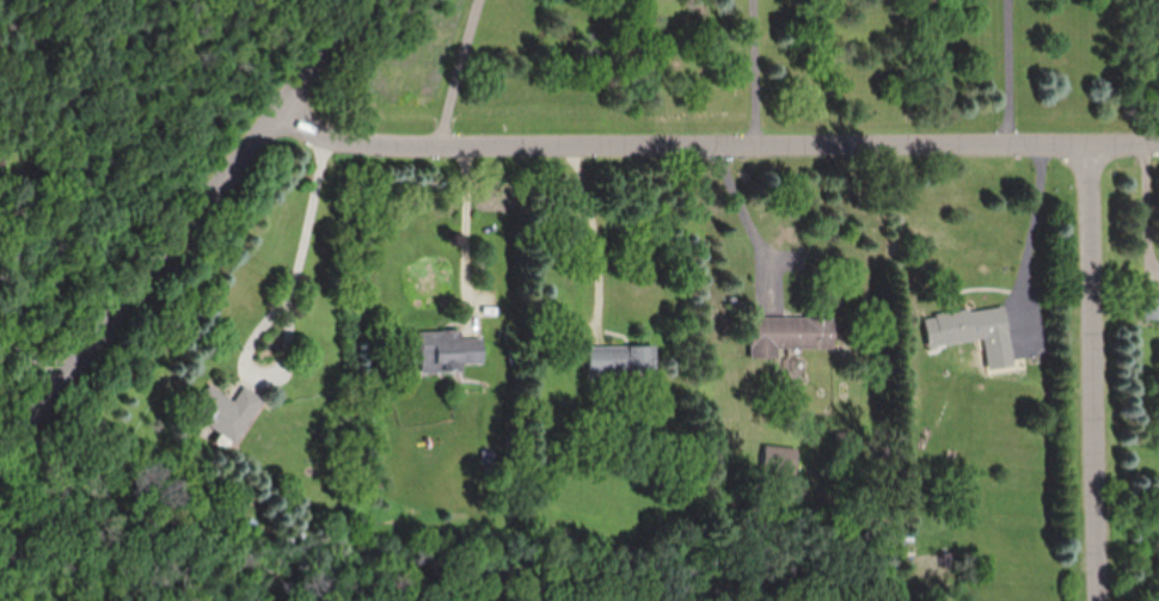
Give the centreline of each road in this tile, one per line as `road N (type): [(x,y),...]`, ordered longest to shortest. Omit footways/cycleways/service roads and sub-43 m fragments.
road 1 (residential): [(1158,147),(440,151),(329,141),(282,114)]
road 2 (residential): [(0,449),(161,247),(282,114),(359,0)]
road 3 (residential): [(1096,147),(1101,600)]

